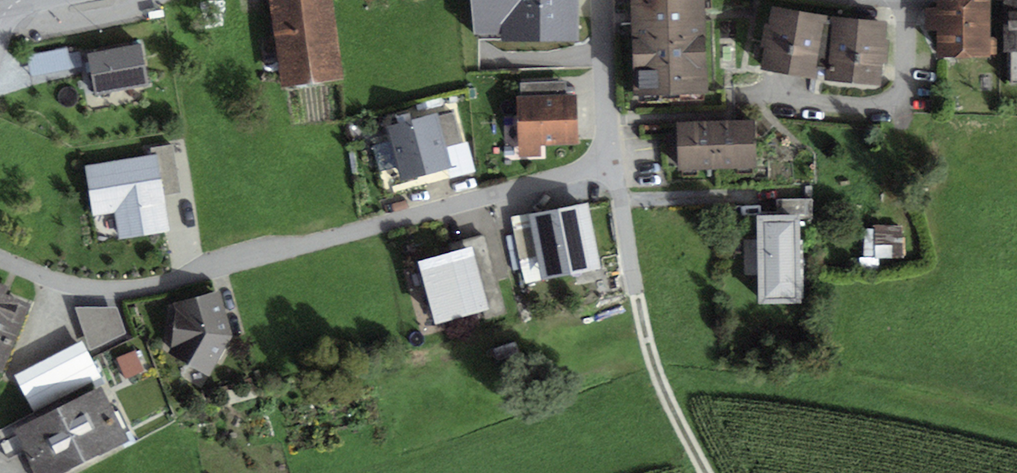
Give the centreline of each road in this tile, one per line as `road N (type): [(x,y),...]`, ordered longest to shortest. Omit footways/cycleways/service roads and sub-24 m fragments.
road 1 (residential): [(613,167),(134,287),(64,282),(0,258)]
road 2 (track): [(640,301),(683,430),(707,472)]
road 3 (residential): [(604,0),(613,167)]
road 4 (residential): [(613,167),(640,301)]

